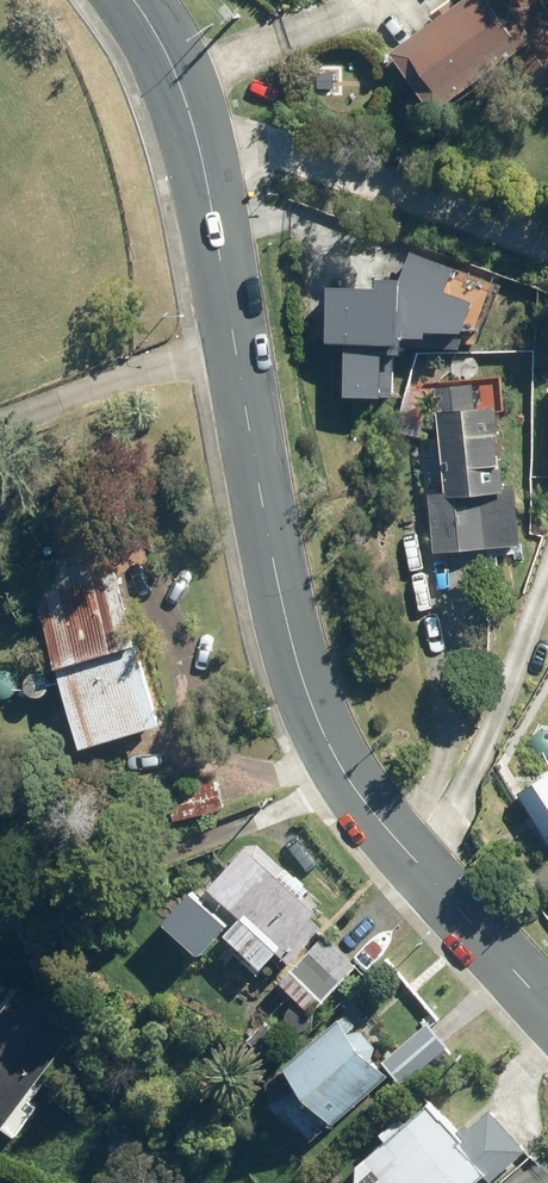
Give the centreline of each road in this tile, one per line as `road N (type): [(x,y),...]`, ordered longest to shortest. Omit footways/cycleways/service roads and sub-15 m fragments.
road 1 (residential): [(195,132),(270,545),(322,733),(359,794),(547,1012)]
road 2 (residential): [(195,132),(301,158),(547,248)]
road 3 (residential): [(130,0),(169,54),(195,132)]

